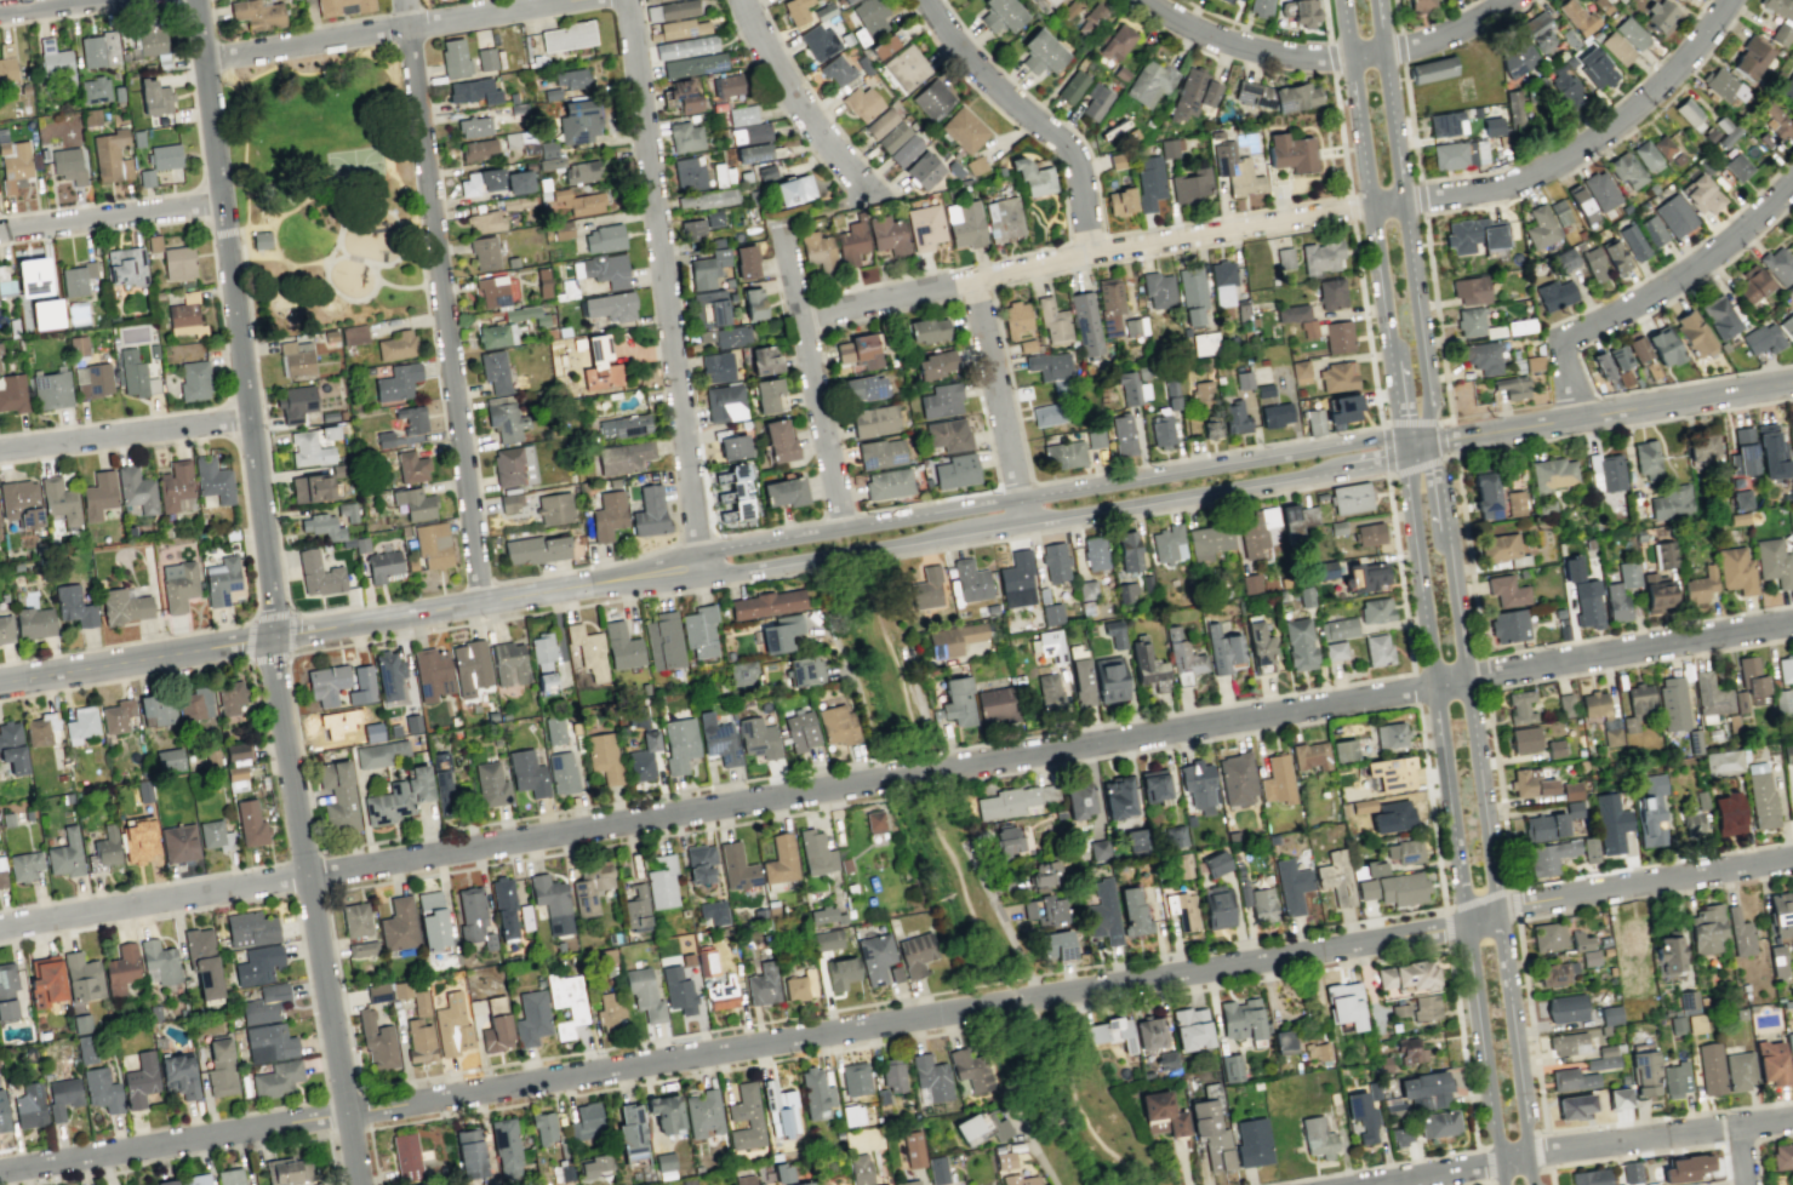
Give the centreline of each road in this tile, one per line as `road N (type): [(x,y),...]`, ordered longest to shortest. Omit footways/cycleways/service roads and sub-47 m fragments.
road 1 (residential): [(1792,624),(0,928)]
road 2 (residential): [(1446,926),(0,1171)]
road 3 (tertiary): [(1405,434),(1502,1184)]
road 4 (secondary): [(1405,434),(729,546),(697,567)]
road 5 (tertiary): [(272,636),(193,0)]
road 6 (tertiary): [(1532,1184),(1445,555)]
road 7 (residential): [(481,601),(403,0)]
road 8 (residential): [(1374,205),(800,316)]
road 9 (residential): [(697,567),(627,0)]
road 10 (tertiary): [(359,1184),(272,636)]
road 11 (tertiary): [(1429,443),(1371,0)]
road 12 (residential): [(1792,1119),(1537,1151),(1364,1184)]
road 13 (residential): [(1374,205),(1502,187),(1565,156),(1654,90),(1725,0)]
road 14 (residential): [(1150,0),(1232,42),(1294,55),(1405,47),(1466,27),(1507,0)]
road 15 (residential): [(566,0),(201,59)]
road 16 (secondary): [(1792,379),(1429,443)]
road 17 (residential): [(1792,859),(1514,905),(1446,926)]
road 18 (residential): [(1576,417),(1566,357),(1575,333),(1697,268),(1792,183)]
road 19 (tertiary): [(1346,0),(1391,338)]
road 20 (residential): [(1090,254),(1079,166),(1067,145),(975,67),(926,0)]
road 21 (residential): [(841,528),(781,222)]
road 22 (secondary): [(1024,528),(1303,477)]
road 23 (secondary): [(272,636),(0,685)]
road 24 (residential): [(1024,528),(975,280)]
road 25 (residential): [(247,419),(0,451)]
road 26 (residential): [(874,196),(803,113),(744,0)]
road 27 (secondary): [(697,567),(732,572),(920,545)]
road 28 (residential): [(219,206),(0,233)]
road 29 (secondary): [(697,567),(481,601)]
road 30 (secondary): [(481,601),(272,636)]
road 31 (secondary): [(1303,477),(1409,457),(1429,443)]

